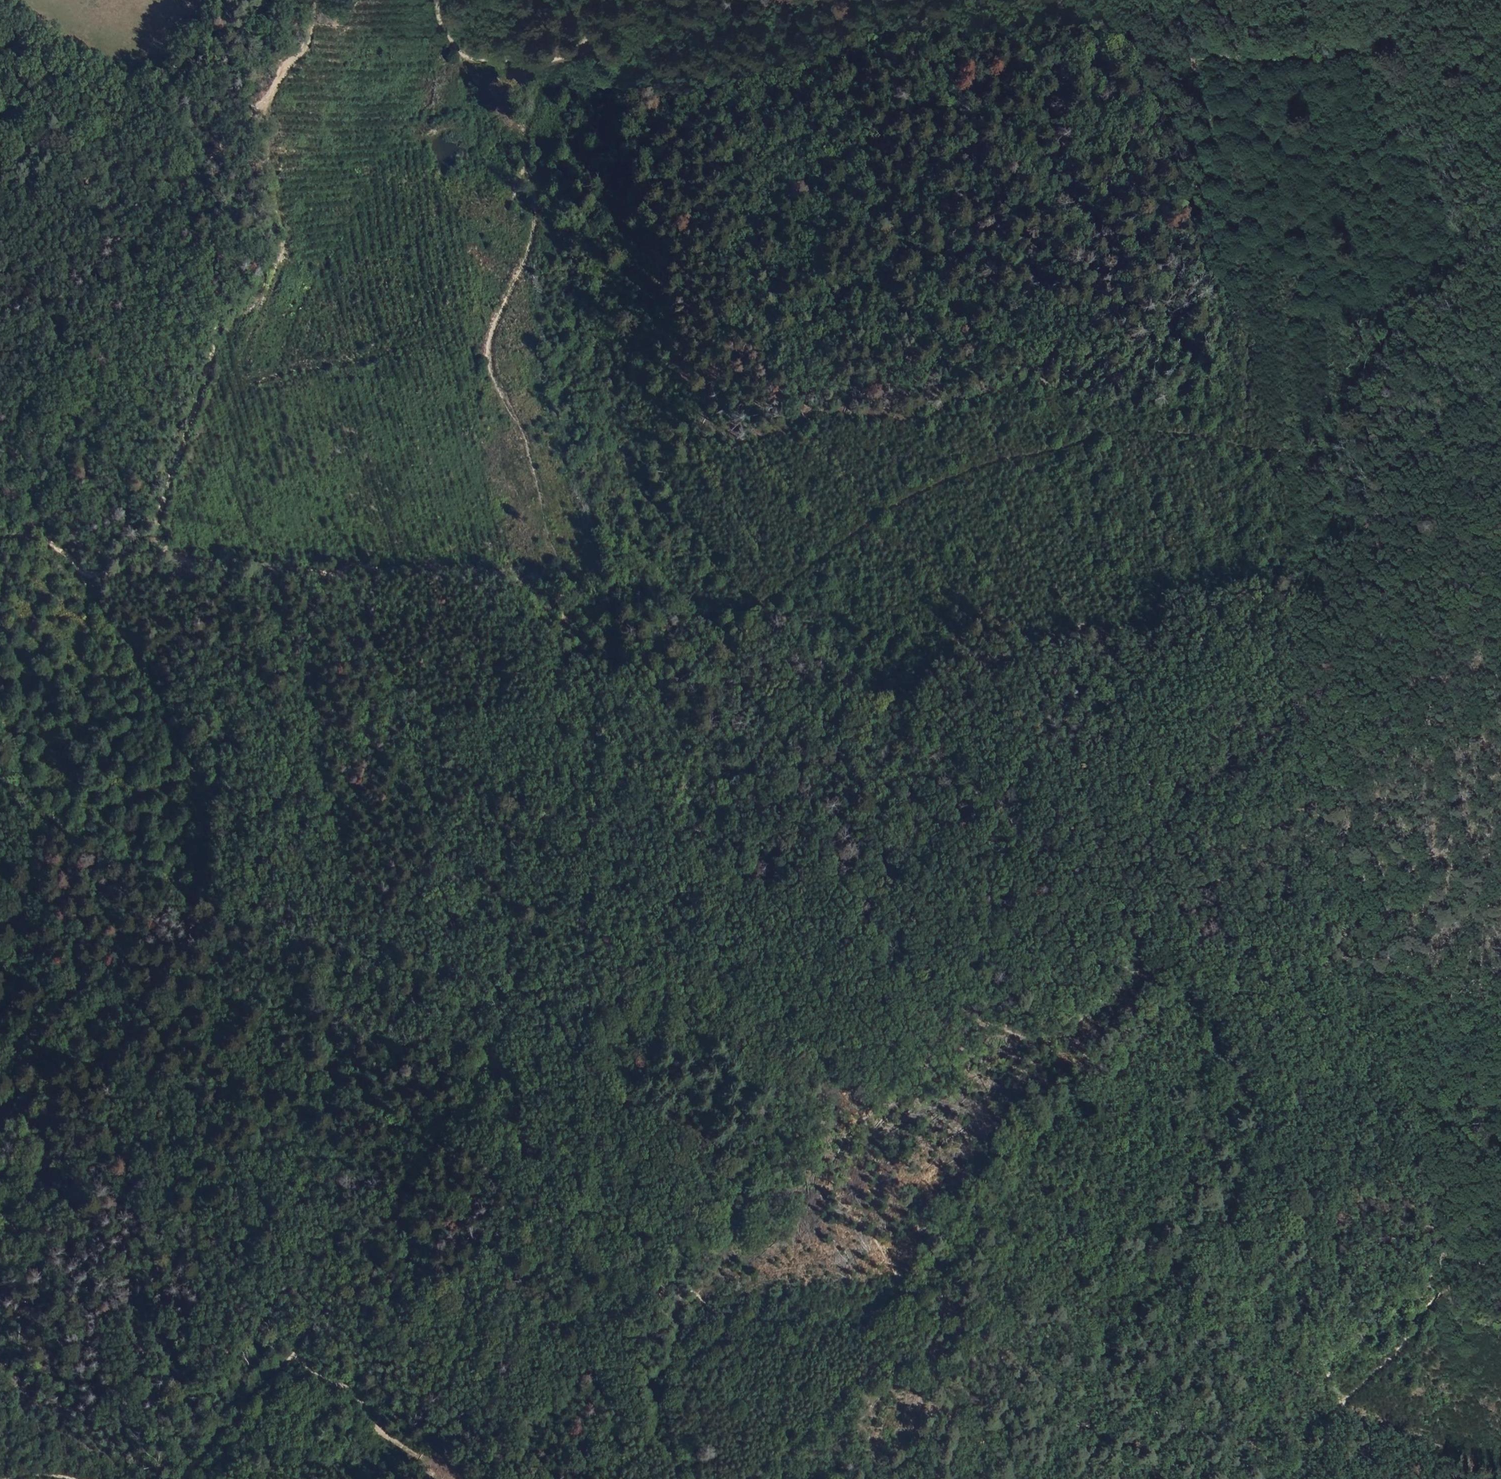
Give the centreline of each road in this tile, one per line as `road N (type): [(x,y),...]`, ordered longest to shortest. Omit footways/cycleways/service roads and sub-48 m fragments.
road 1 (track): [(1468,0),(1326,60),(1195,57),(1084,9),(1044,0)]
road 2 (track): [(1293,1478),(1349,1399),(1500,1230)]
road 3 (track): [(845,0),(567,58)]
road 4 (track): [(439,0),(459,47),(493,64),(567,58)]

